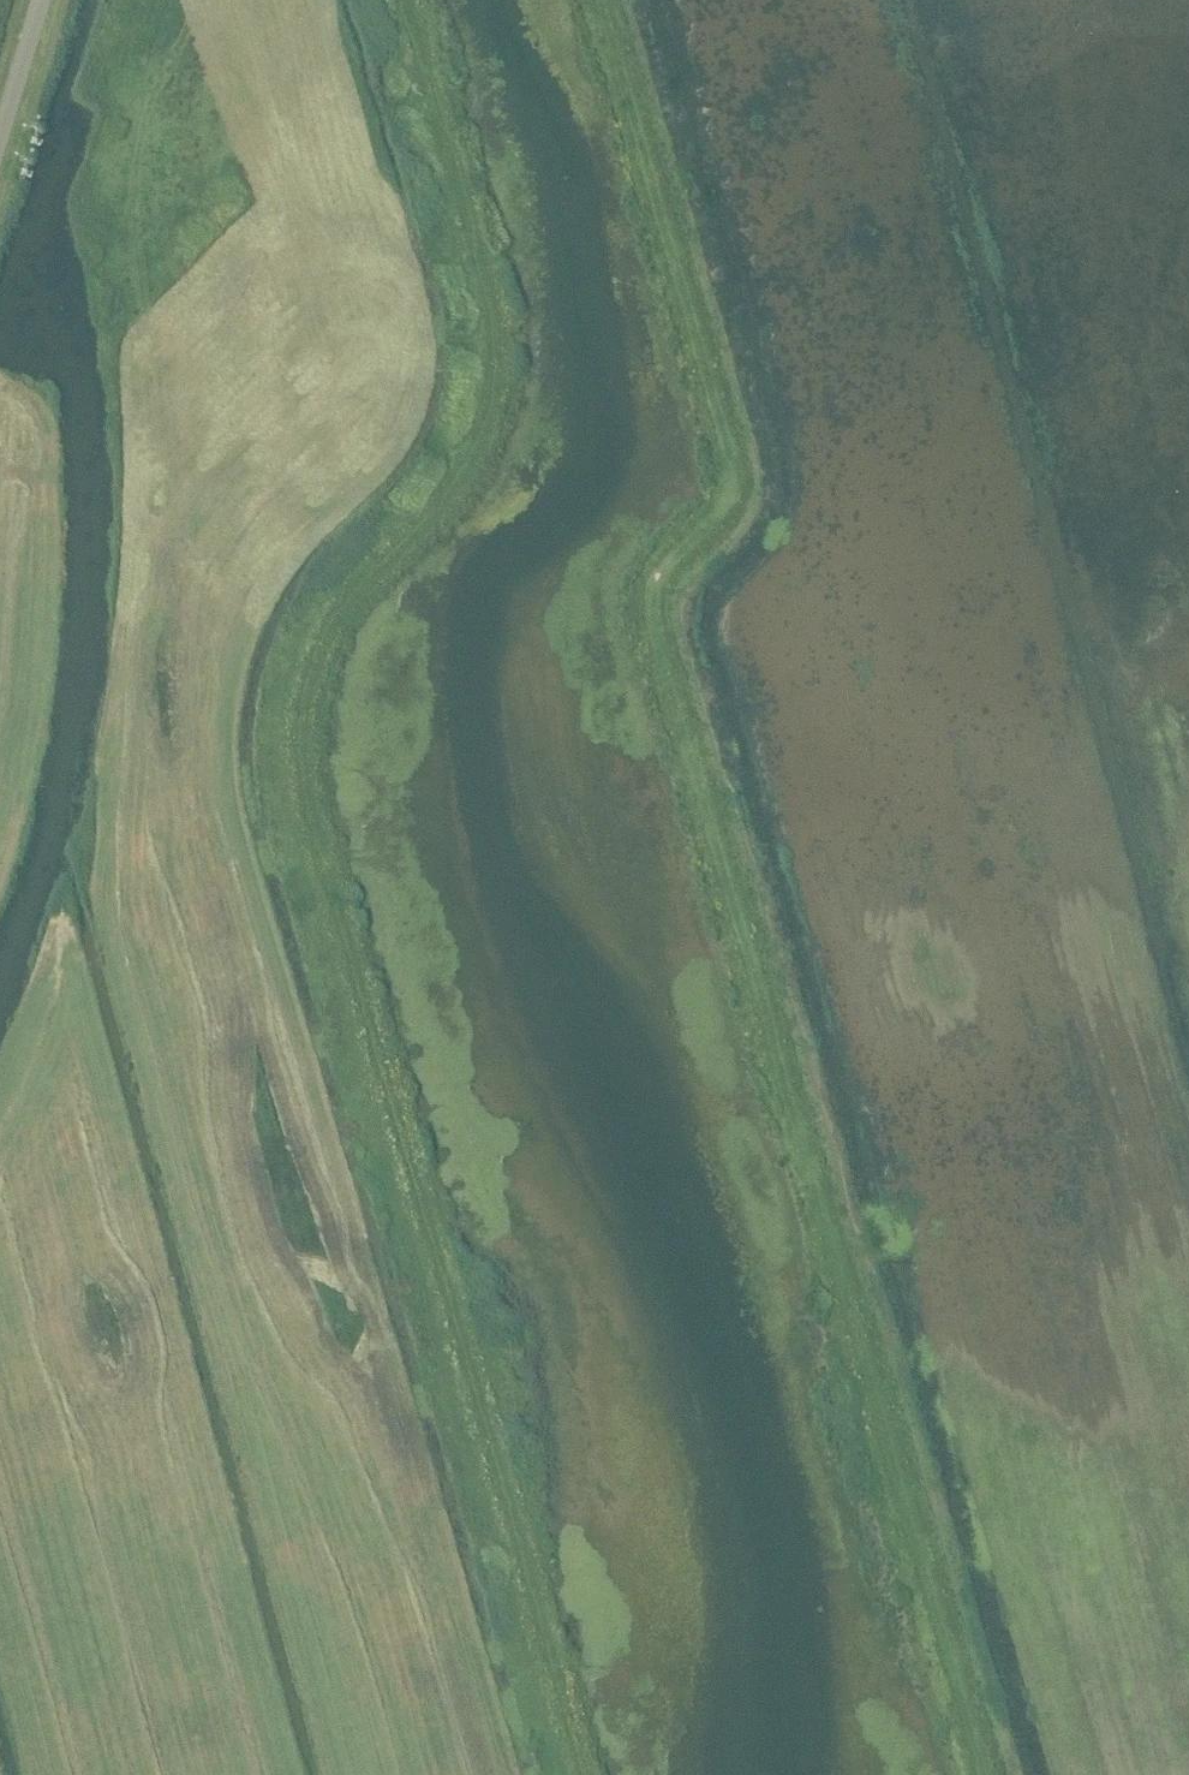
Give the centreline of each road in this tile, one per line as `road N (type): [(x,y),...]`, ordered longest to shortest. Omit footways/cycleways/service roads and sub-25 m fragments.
road 1 (unclassified): [(0,118),(37,0)]

